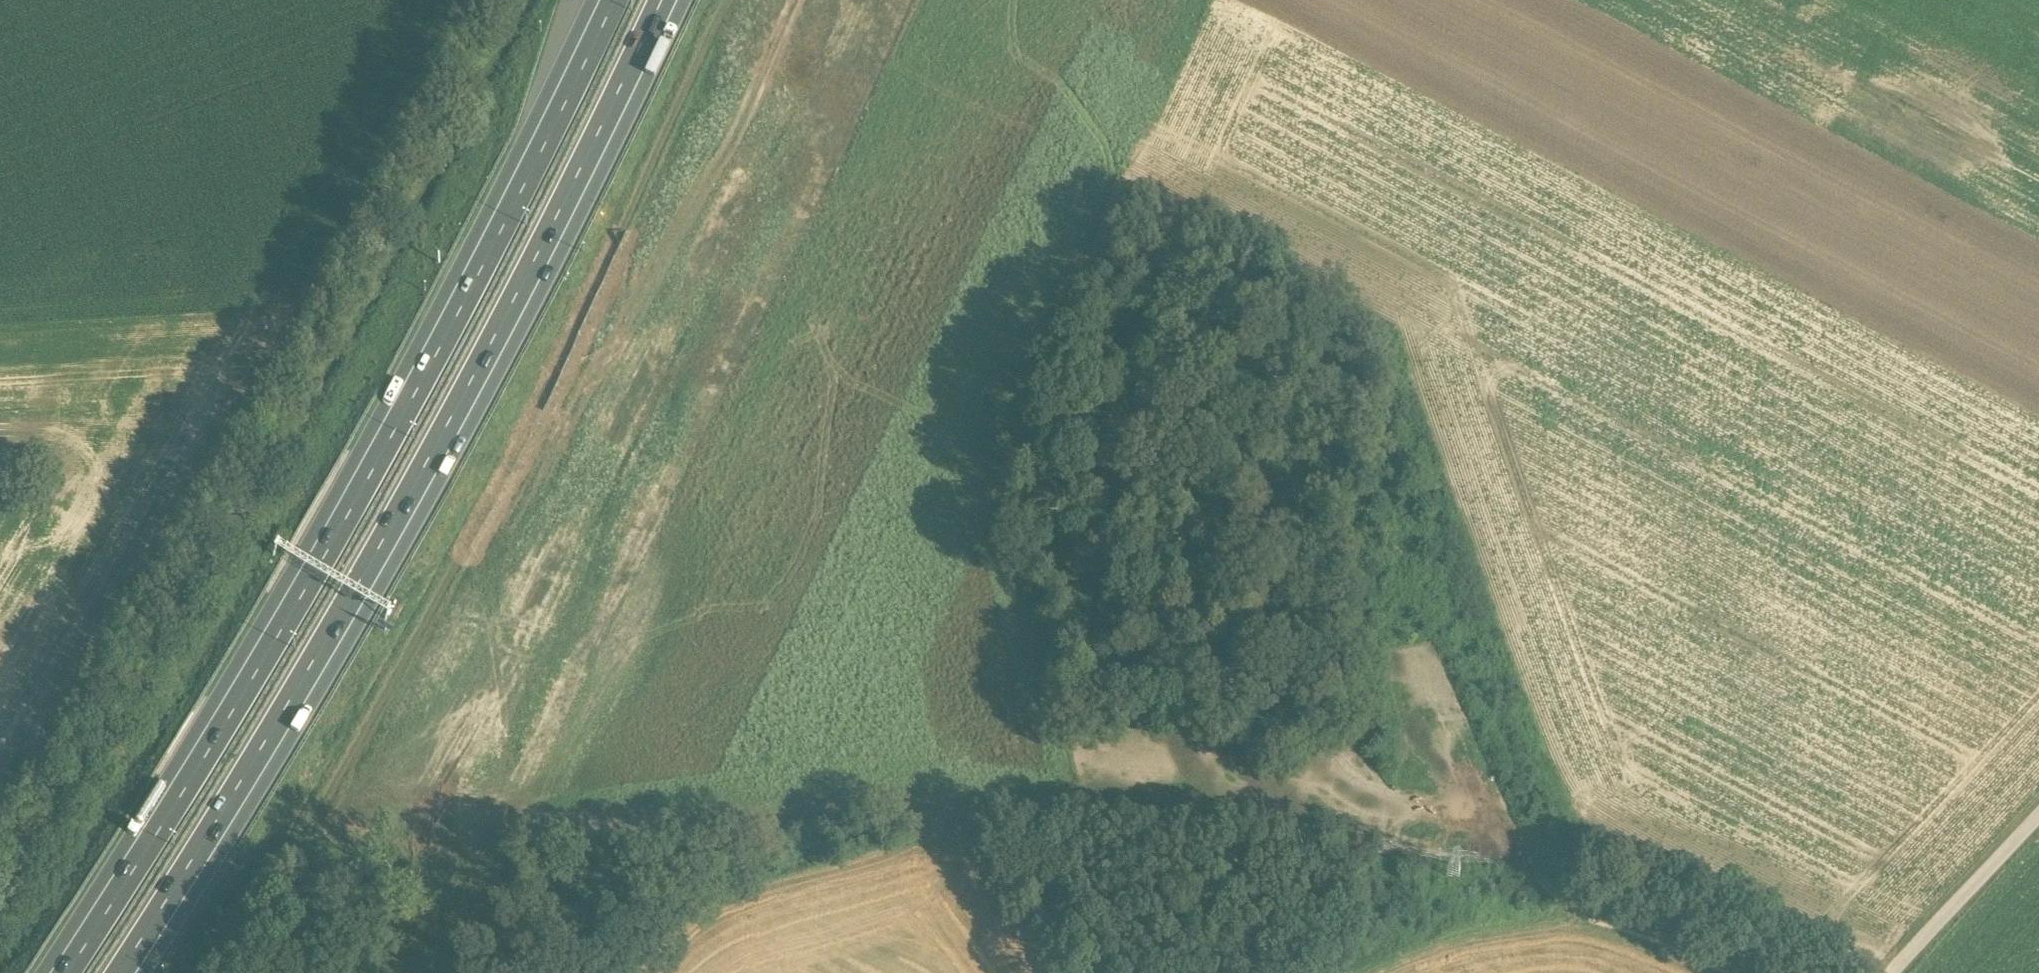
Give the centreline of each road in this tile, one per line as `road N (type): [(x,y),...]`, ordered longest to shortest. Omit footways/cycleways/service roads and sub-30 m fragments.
road 1 (motorway): [(607,0),(376,453),(276,628),(60,972)]
road 2 (motorway): [(128,972),(425,481),(668,0)]
road 3 (track): [(733,0),(502,490),(312,839),(228,972)]
road 4 (unclassified): [(1894,972),(2038,819)]

